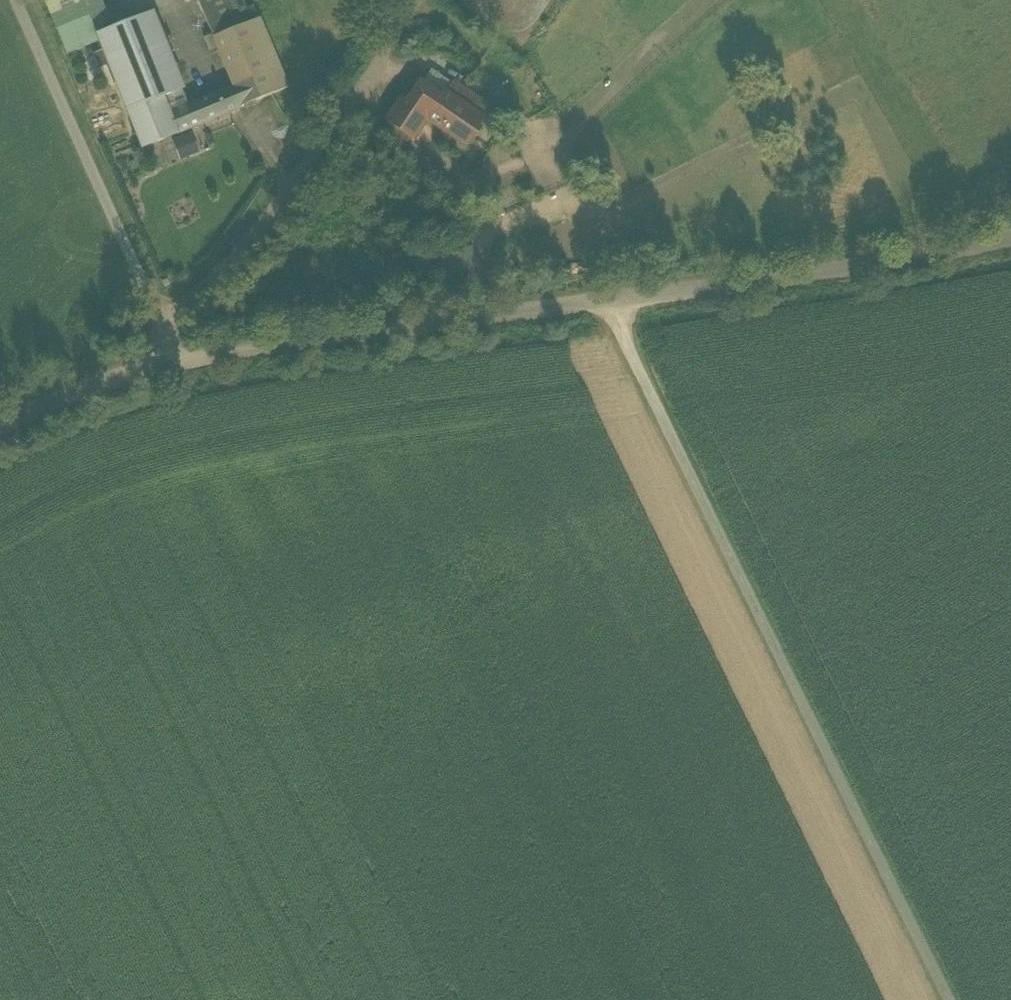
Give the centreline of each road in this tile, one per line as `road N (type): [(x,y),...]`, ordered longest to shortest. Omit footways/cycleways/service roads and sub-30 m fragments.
road 1 (unclassified): [(170,364),(1010,239)]
road 2 (track): [(606,302),(948,999)]
road 3 (track): [(16,0),(158,315),(261,230),(415,0)]
road 4 (unclassified): [(0,429),(84,390),(170,364)]

